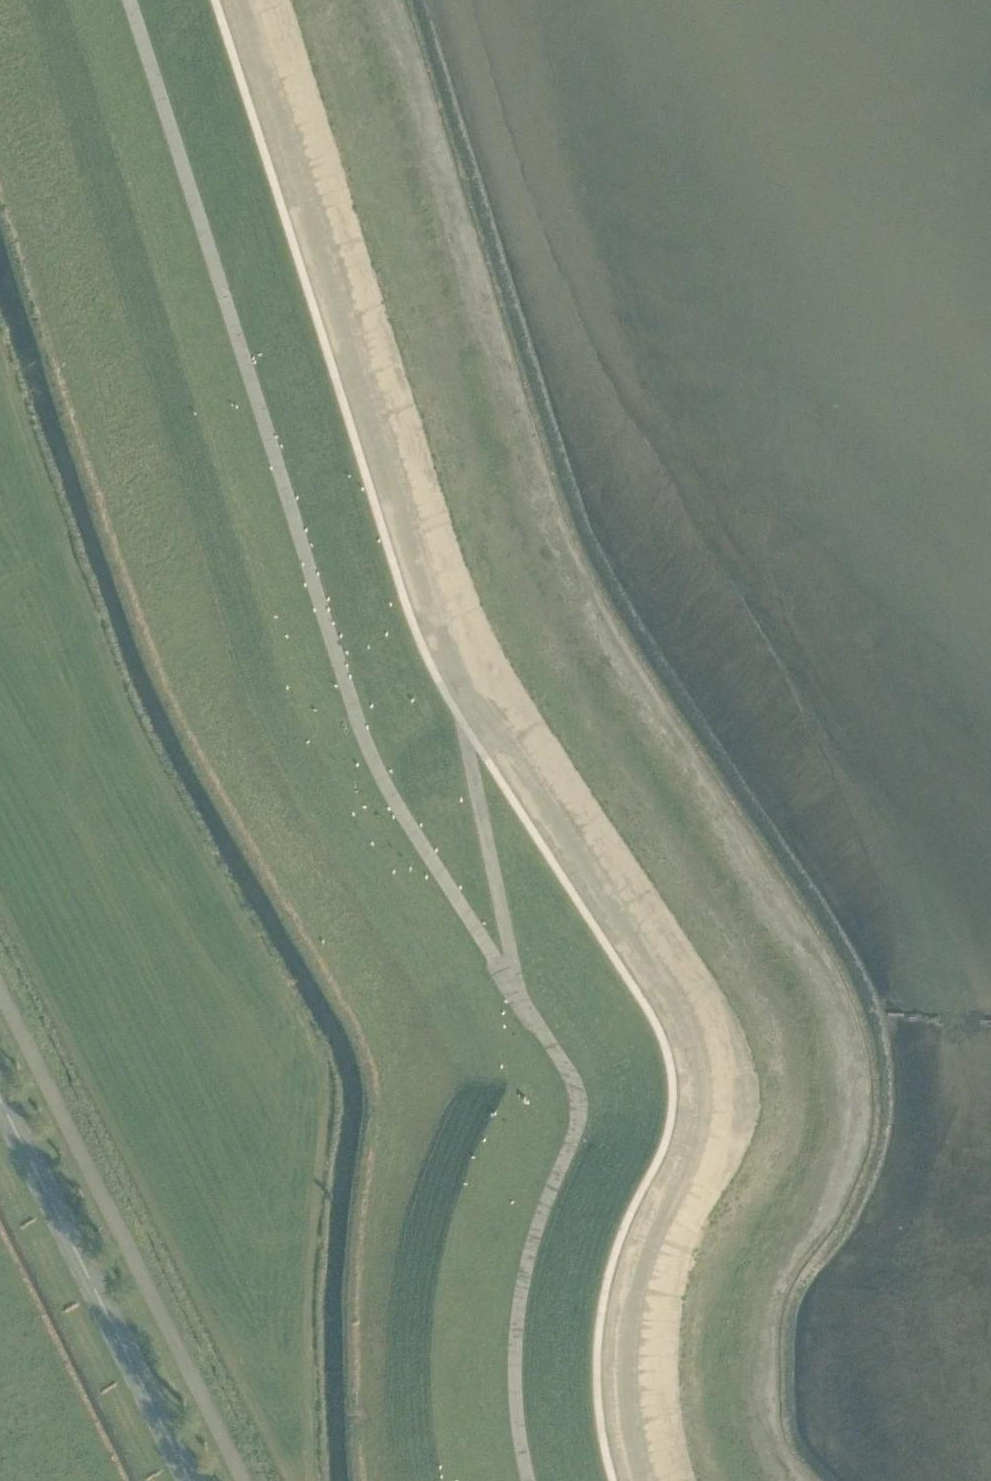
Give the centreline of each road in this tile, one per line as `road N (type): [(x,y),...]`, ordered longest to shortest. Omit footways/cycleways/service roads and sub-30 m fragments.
road 1 (unclassified): [(246,1480),(0,983)]
road 2 (secondary): [(191,1480),(0,1096)]

